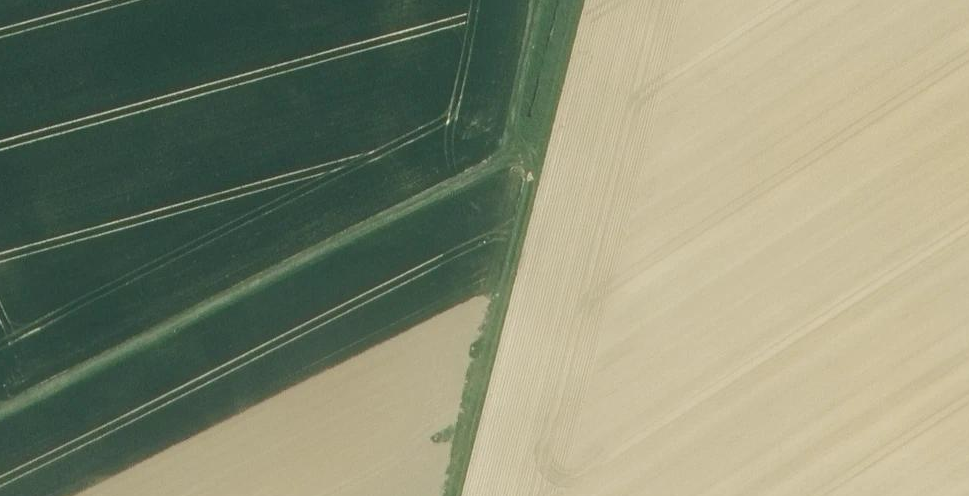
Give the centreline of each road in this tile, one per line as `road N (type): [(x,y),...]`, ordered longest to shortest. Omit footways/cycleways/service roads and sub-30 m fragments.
road 1 (track): [(0,415),(498,153)]
road 2 (track): [(451,495),(577,0)]
road 3 (track): [(498,153),(536,0)]

